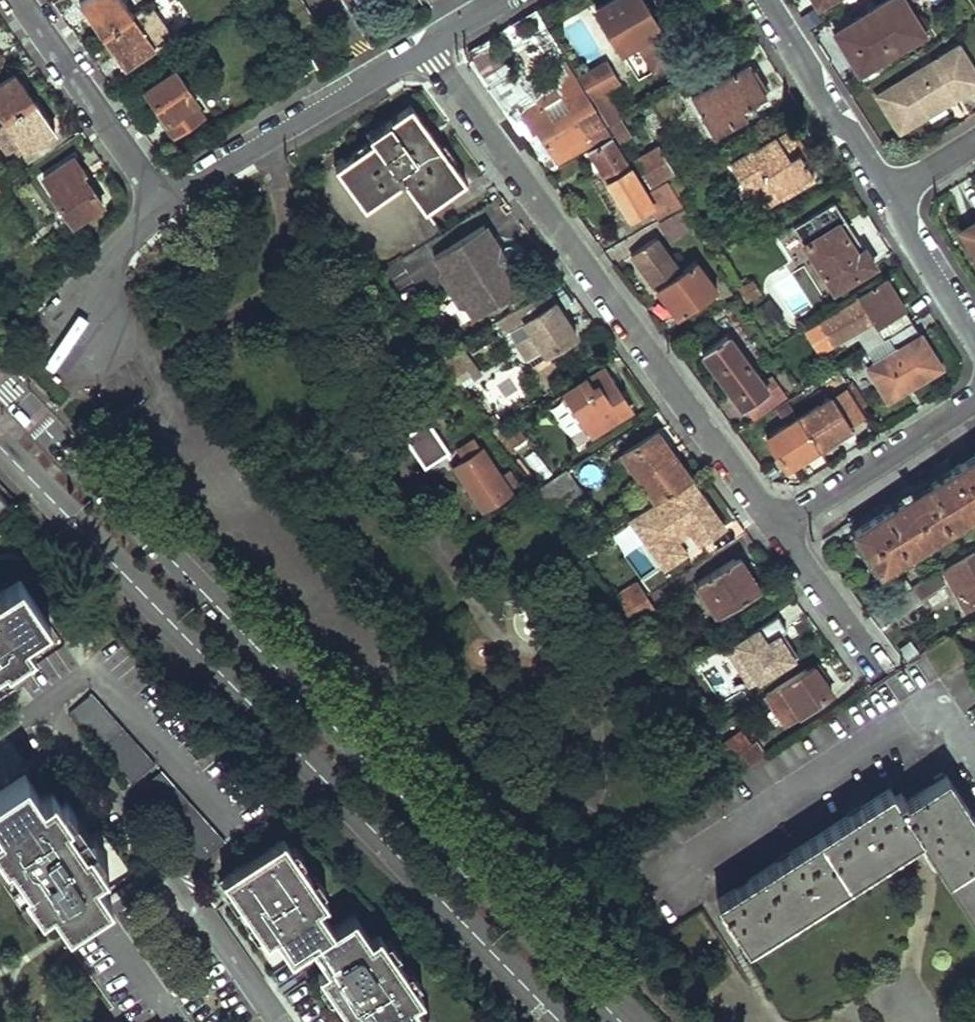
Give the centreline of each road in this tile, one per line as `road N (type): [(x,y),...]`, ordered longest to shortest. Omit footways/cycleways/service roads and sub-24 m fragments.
road 1 (secondary): [(621,1021),(0,384)]
road 2 (secondary): [(0,448),(558,1021)]
road 3 (residential): [(775,528),(422,42)]
road 4 (residential): [(23,0),(162,200),(422,42)]
road 5 (residential): [(275,1021),(45,705),(0,734)]
road 6 (residential): [(697,870),(916,721),(959,725),(974,749)]
road 7 (residential): [(775,528),(974,403)]
road 8 (residential): [(767,0),(806,58),(832,118),(858,138),(895,192)]
road 9 (residential): [(881,669),(775,528)]
road 10 (residential): [(895,192),(911,240),(974,342)]

